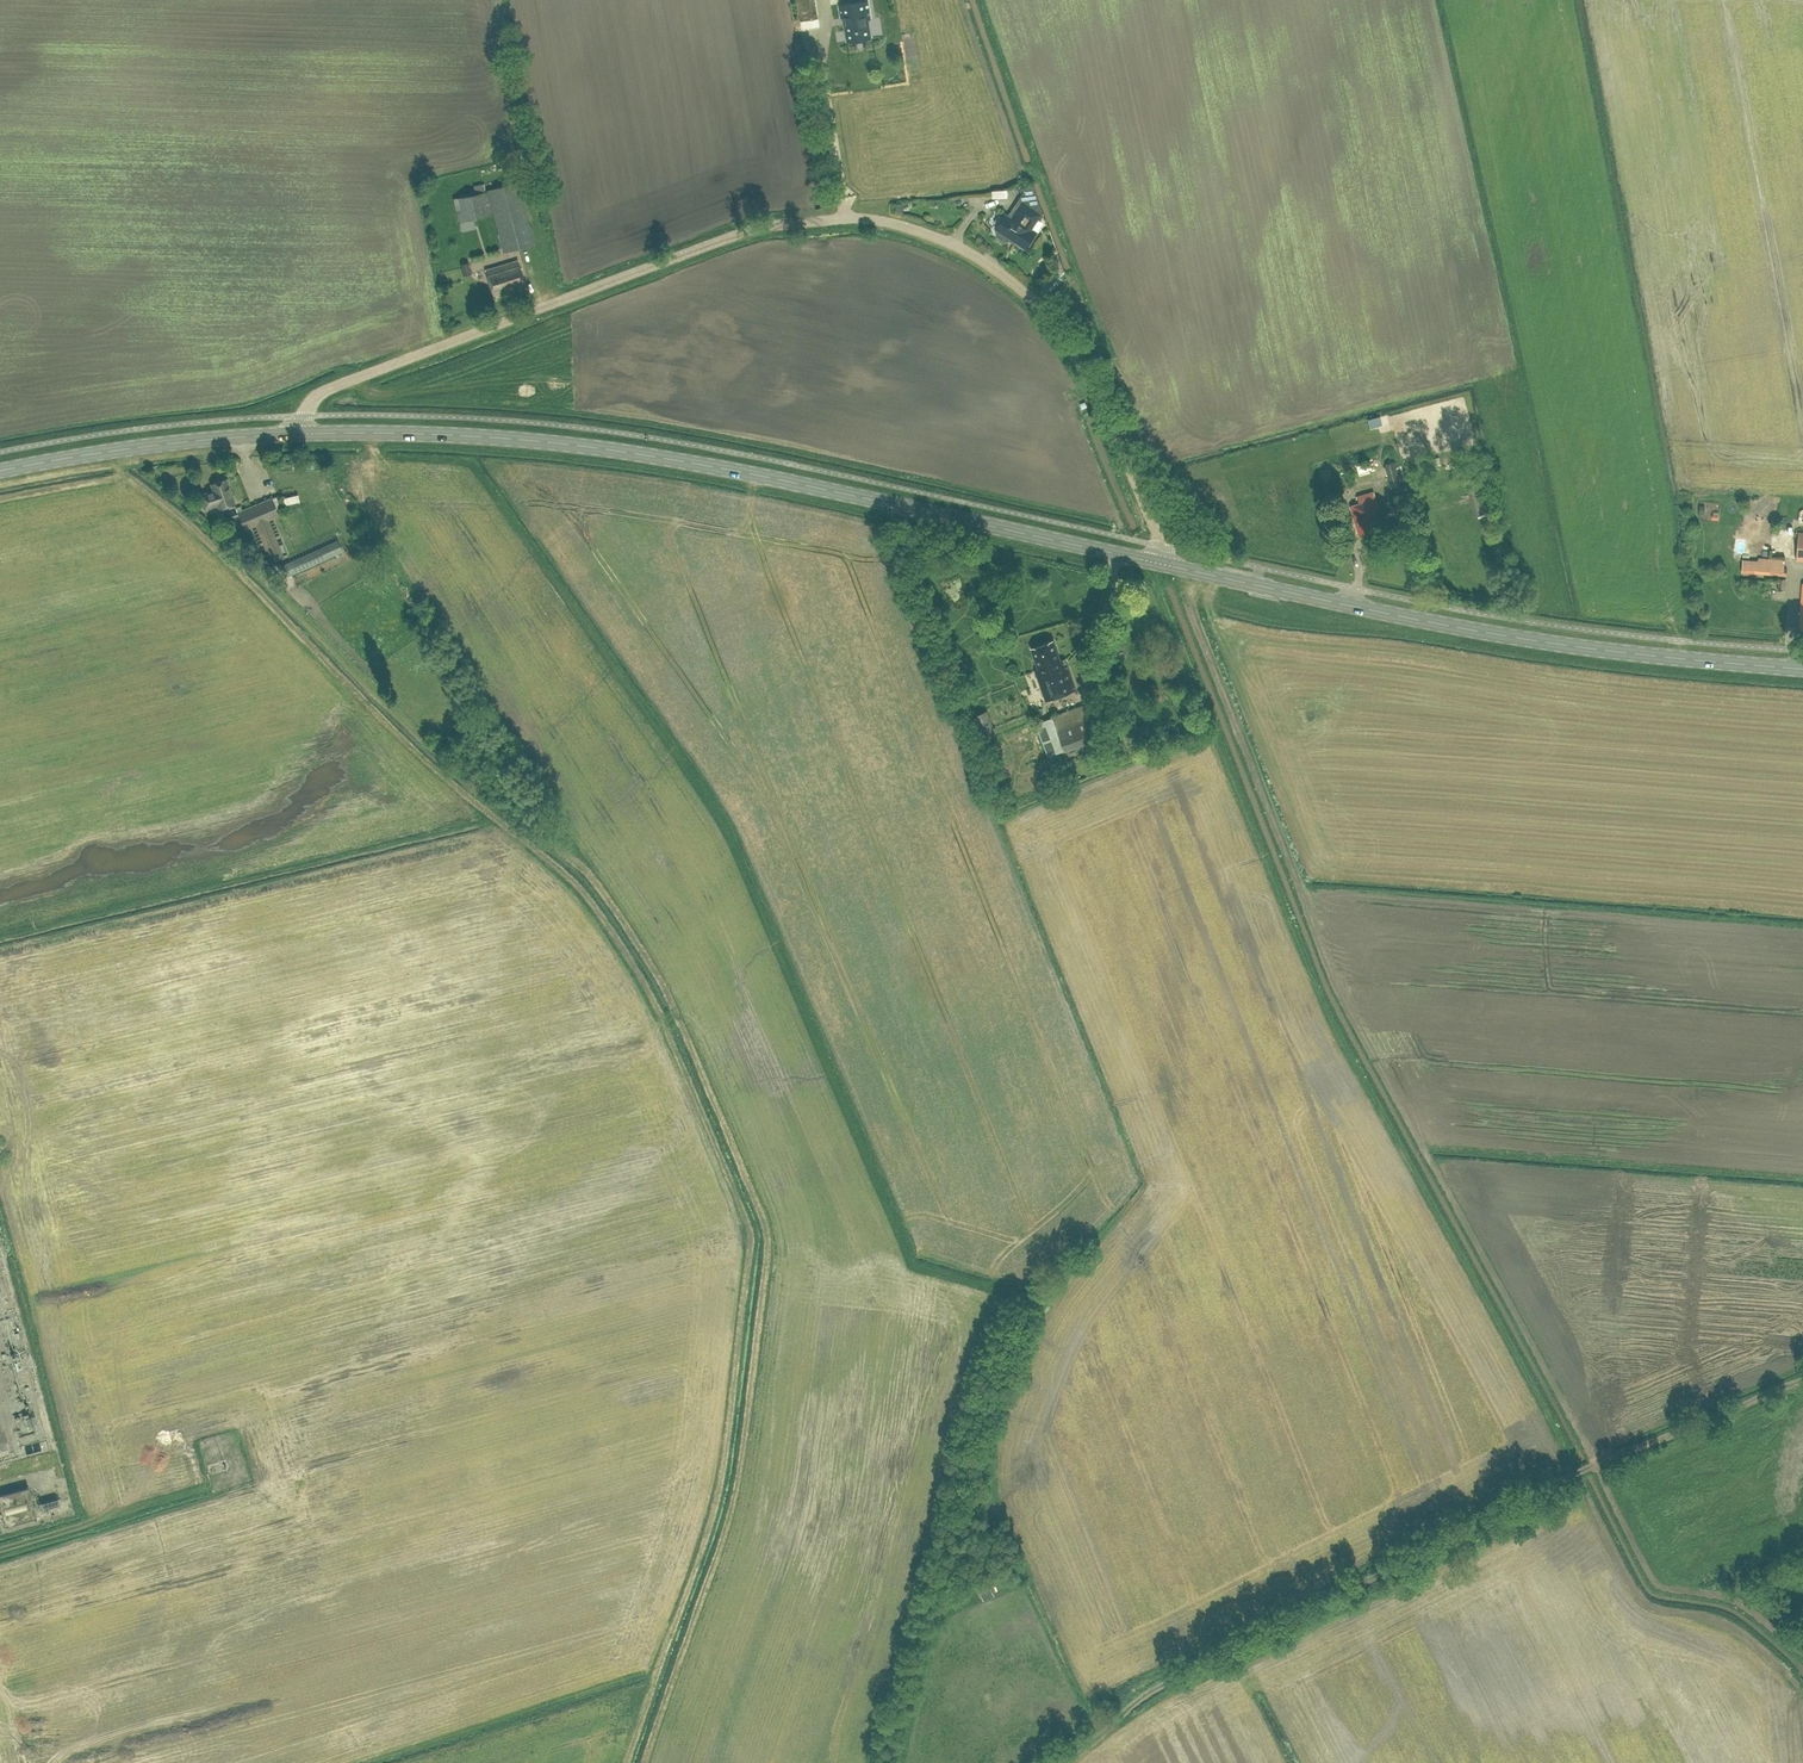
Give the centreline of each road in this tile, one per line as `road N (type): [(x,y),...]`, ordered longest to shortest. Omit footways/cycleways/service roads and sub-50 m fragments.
road 1 (residential): [(1160,563),(1161,545),(1102,404),(1040,306),(965,250),(884,222),(833,219),(751,229),(332,387),(315,398),(297,434)]
road 2 (secondary): [(1160,563),(699,463),(522,439),(297,434)]
road 3 (track): [(1802,1381),(1589,1468),(1154,1688),(1059,1762)]
road 4 (secondary): [(1802,670),(1519,639),(1160,563)]
road 5 (track): [(1193,570),(1188,592),(1307,883)]
road 6 (secondary): [(0,471),(205,439),(297,434)]

